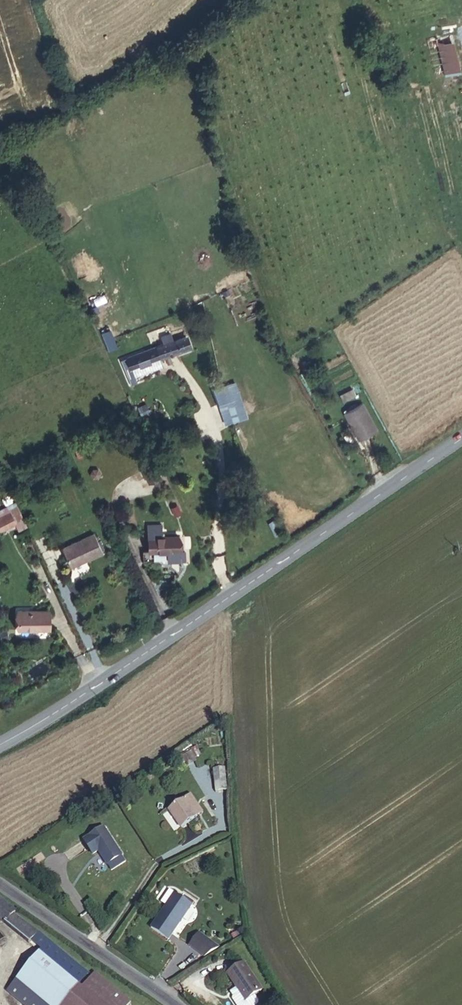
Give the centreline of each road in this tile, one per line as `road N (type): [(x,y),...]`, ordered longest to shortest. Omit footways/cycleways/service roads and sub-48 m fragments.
road 1 (secondary): [(0,741),(156,647),(461,438)]
road 2 (tertiary): [(176,1004),(0,883)]

